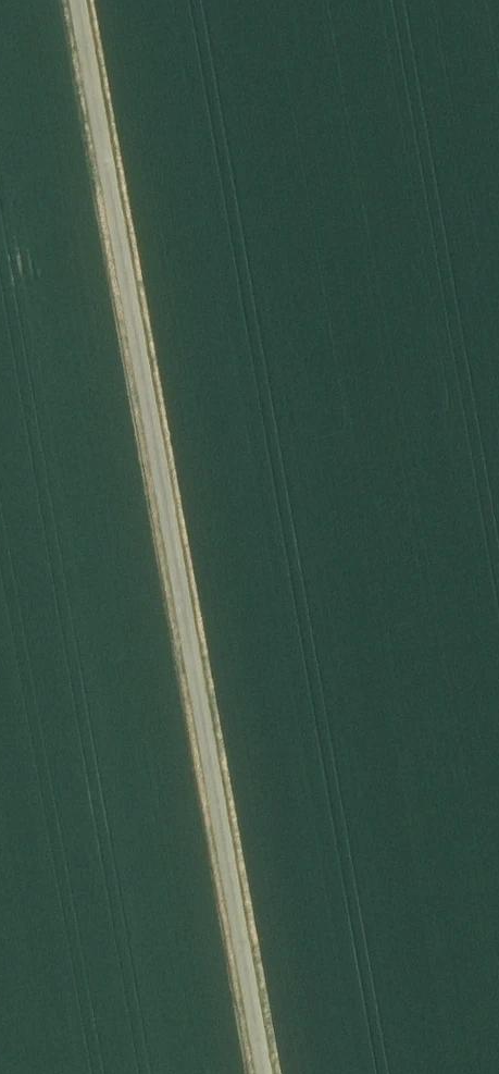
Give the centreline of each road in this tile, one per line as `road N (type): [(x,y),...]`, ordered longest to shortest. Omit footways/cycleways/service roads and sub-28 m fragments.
road 1 (unclassified): [(266,1073),(78,0)]

